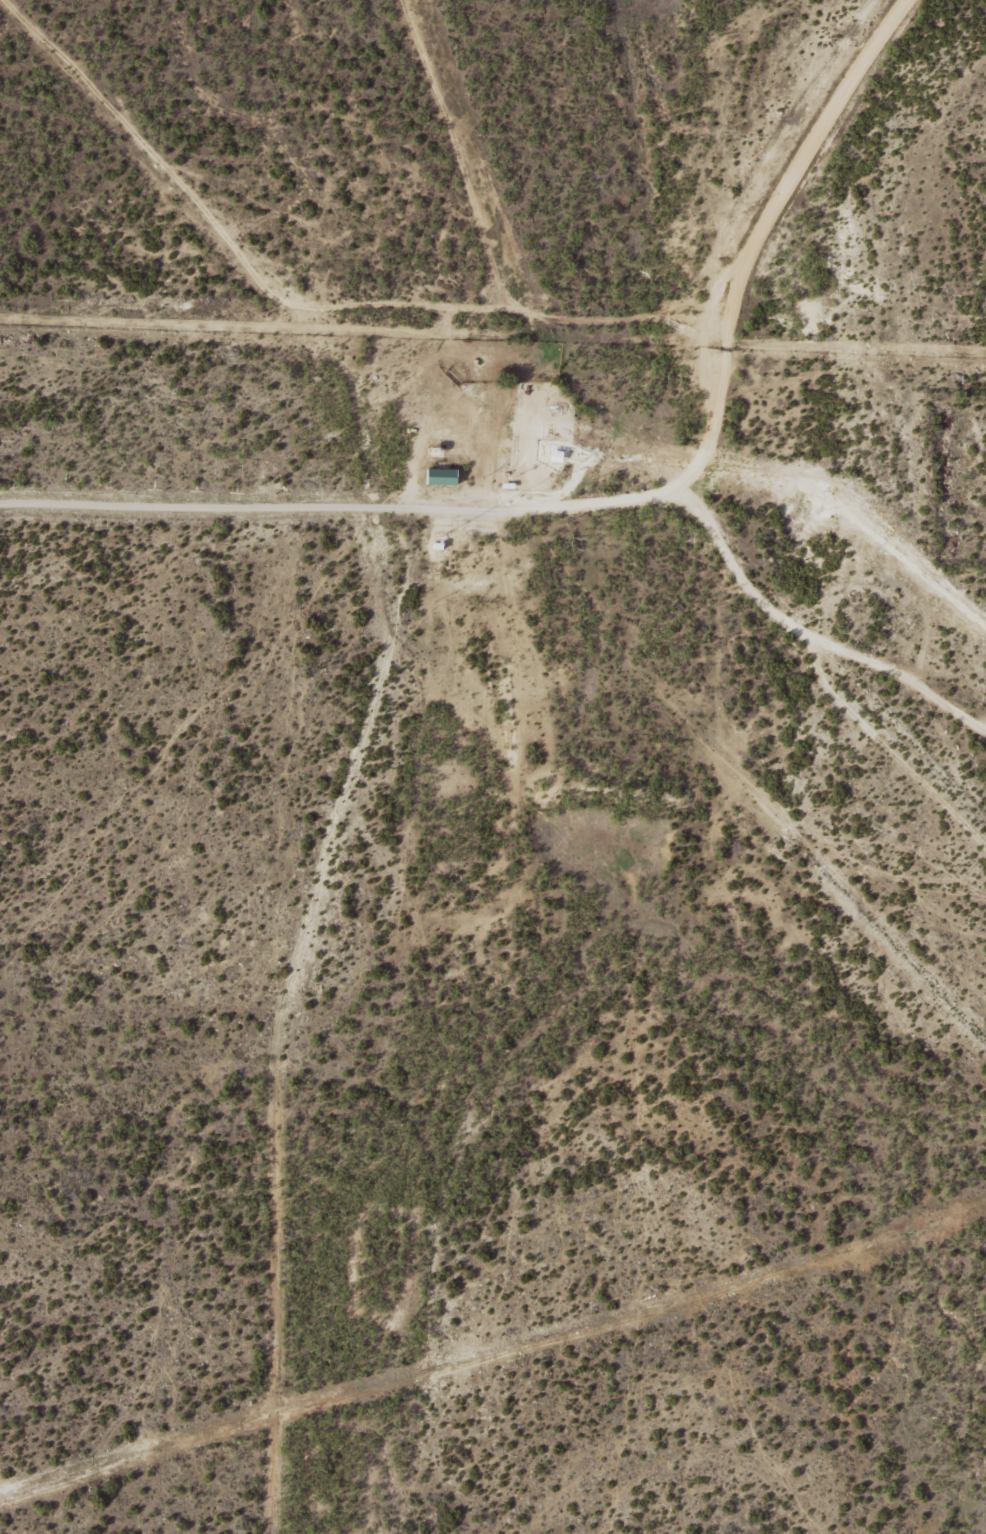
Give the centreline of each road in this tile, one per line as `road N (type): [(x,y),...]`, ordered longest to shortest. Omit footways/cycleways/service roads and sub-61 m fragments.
road 1 (track): [(0,513),(442,513),(612,498),(658,462),(758,200),(927,0)]
road 2 (track): [(294,1533),(302,1465),(297,1077),(312,936),(442,513)]

